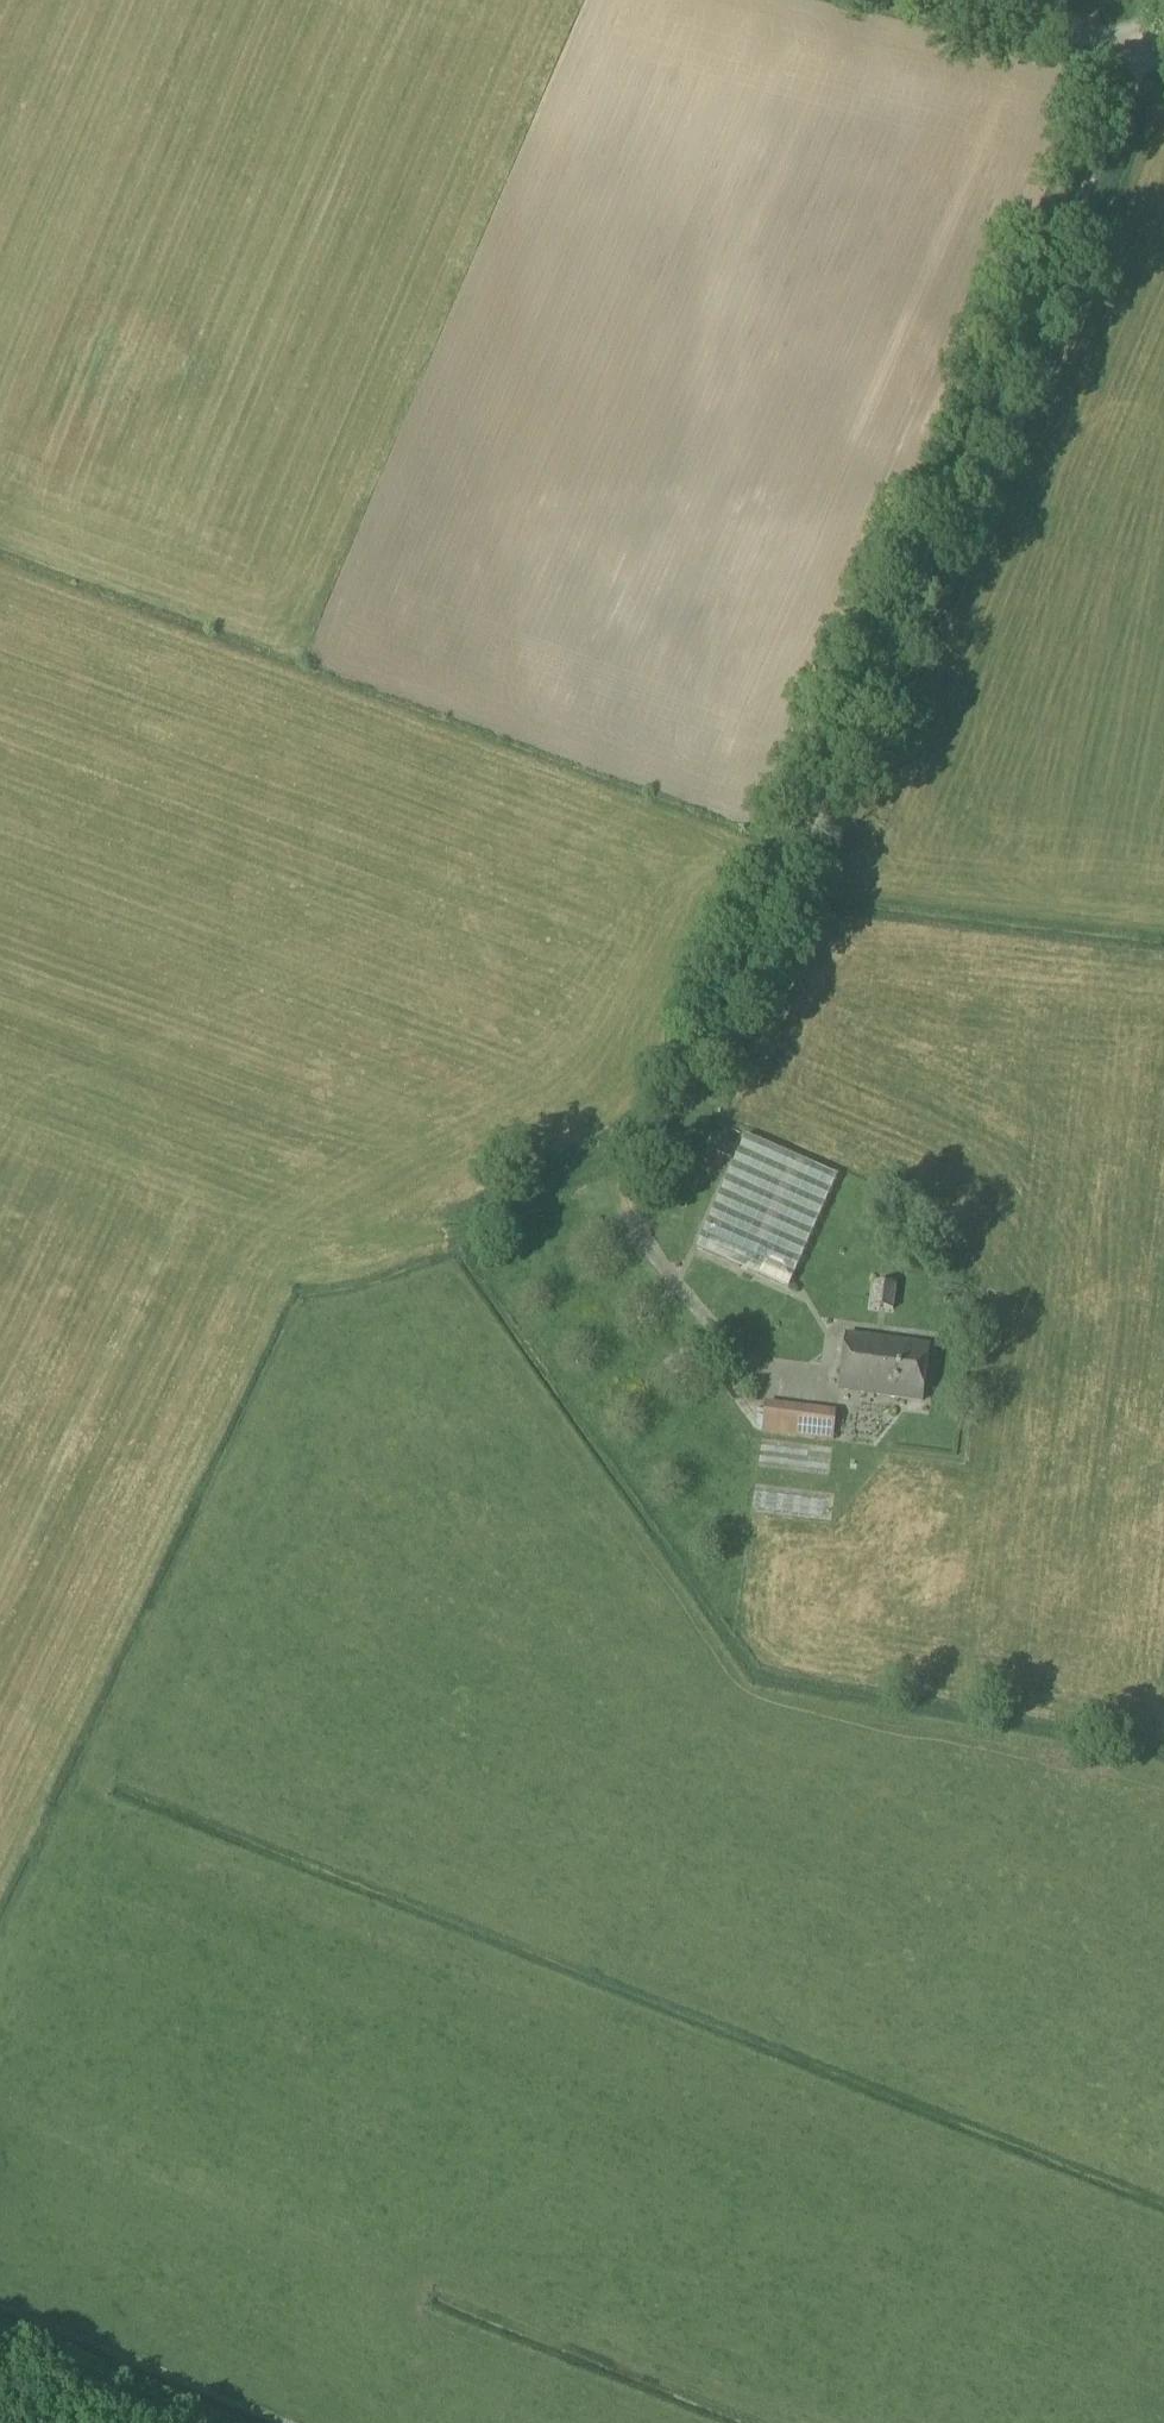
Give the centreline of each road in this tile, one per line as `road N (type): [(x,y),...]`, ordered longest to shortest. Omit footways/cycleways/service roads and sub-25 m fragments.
road 1 (unclassified): [(966,0),(1150,47)]

